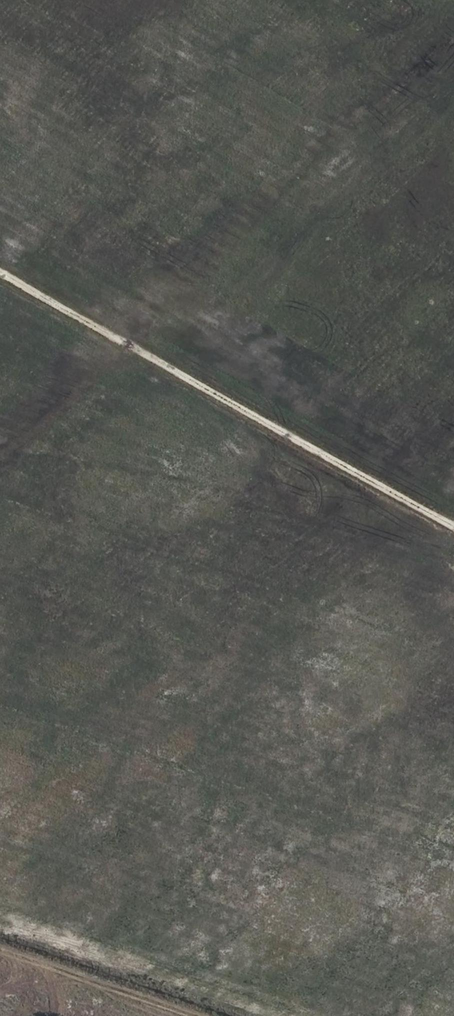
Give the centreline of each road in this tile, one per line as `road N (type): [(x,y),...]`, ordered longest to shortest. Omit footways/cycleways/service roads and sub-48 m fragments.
road 1 (track): [(0,441),(91,373),(453,23)]
road 2 (track): [(281,1015),(421,504)]
road 3 (track): [(0,265),(453,523)]
road 4 (track): [(0,938),(226,1015)]

